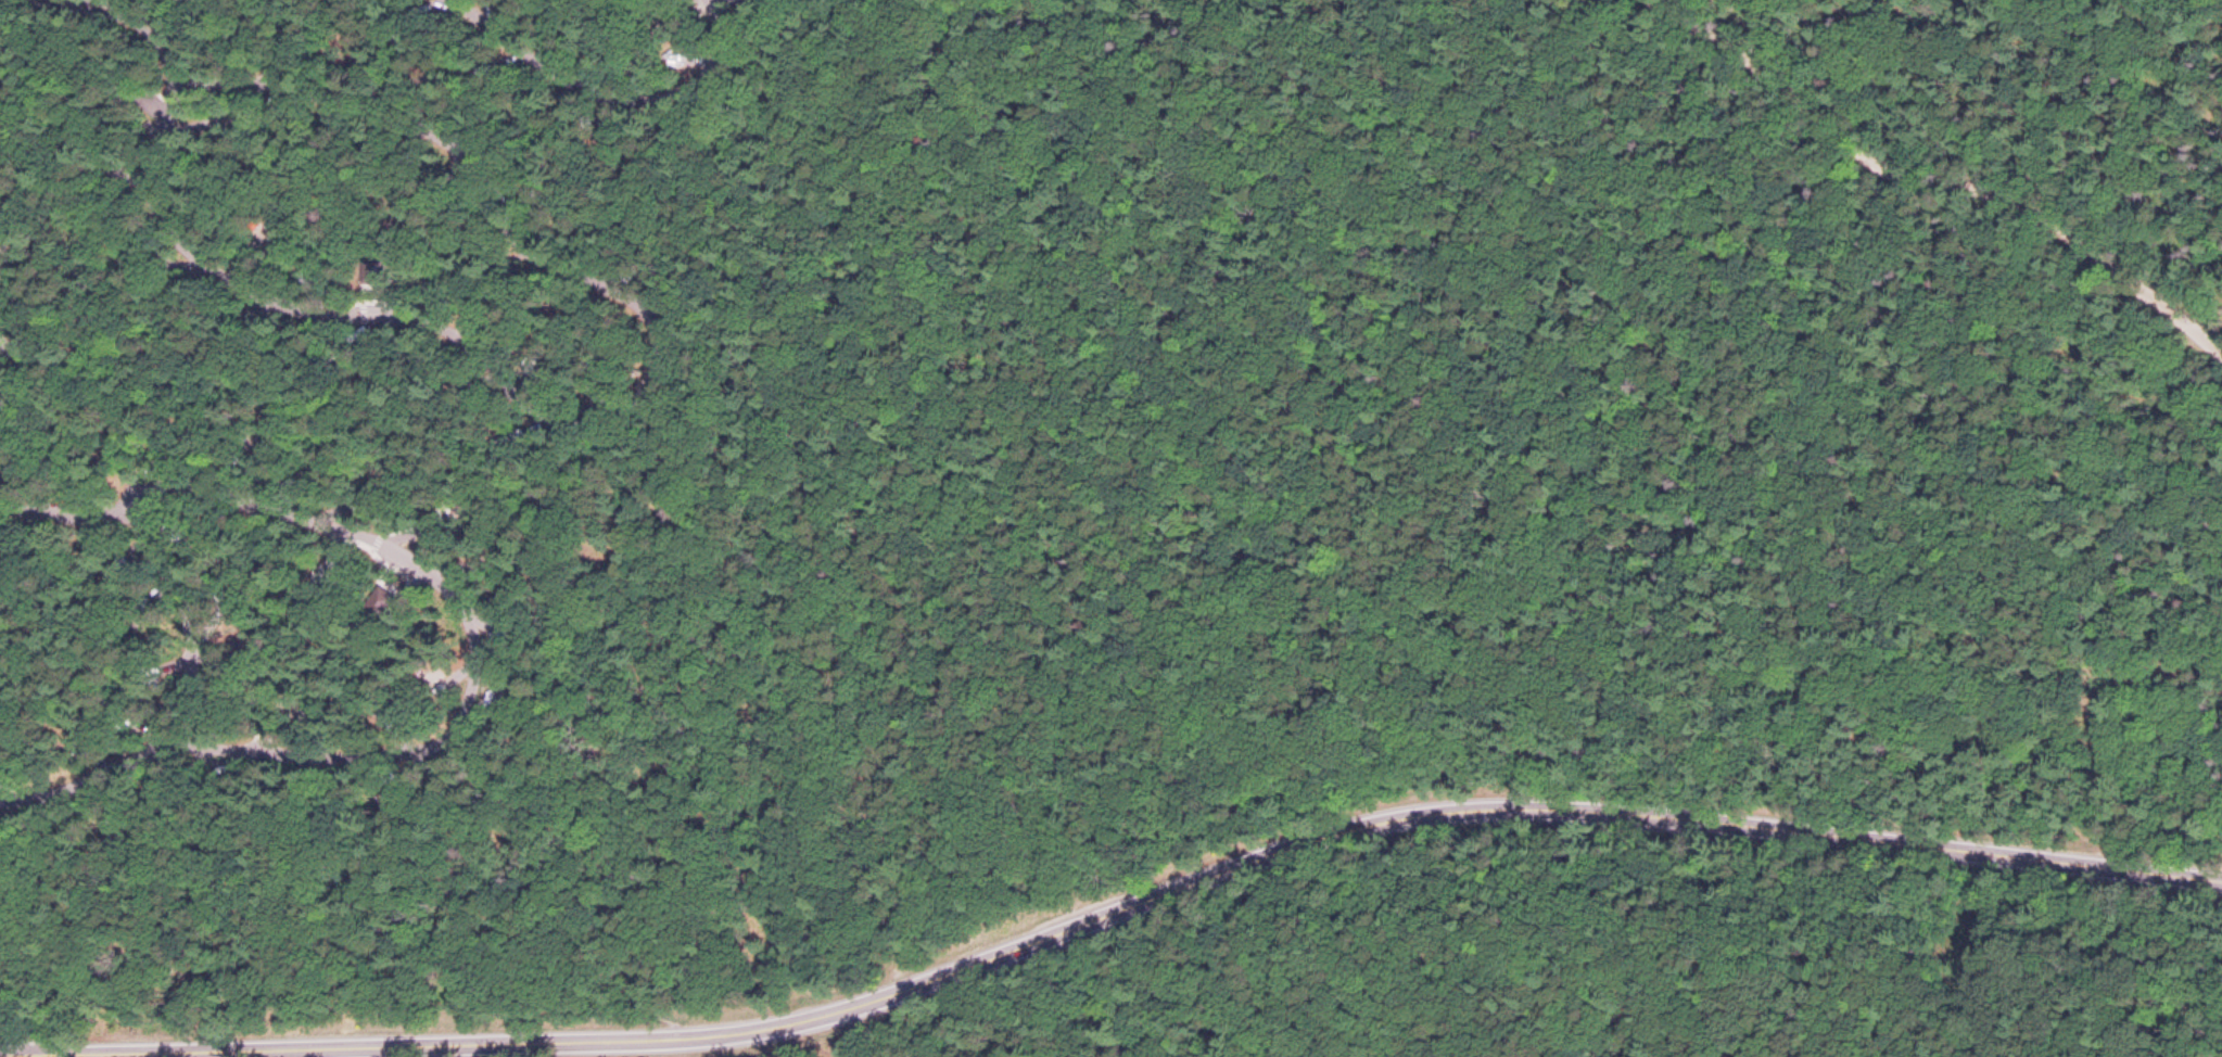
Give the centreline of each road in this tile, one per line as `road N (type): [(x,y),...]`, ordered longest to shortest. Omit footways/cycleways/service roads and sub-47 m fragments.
road 1 (secondary): [(2221,883),(1599,812),(1440,813),(1294,848),(854,1009),(719,1040),(49,1056)]
road 2 (track): [(1647,0),(1703,30),(1893,169),(1959,180),(2027,207),(2221,352)]
road 3 (residential): [(1087,925),(1115,1056)]

